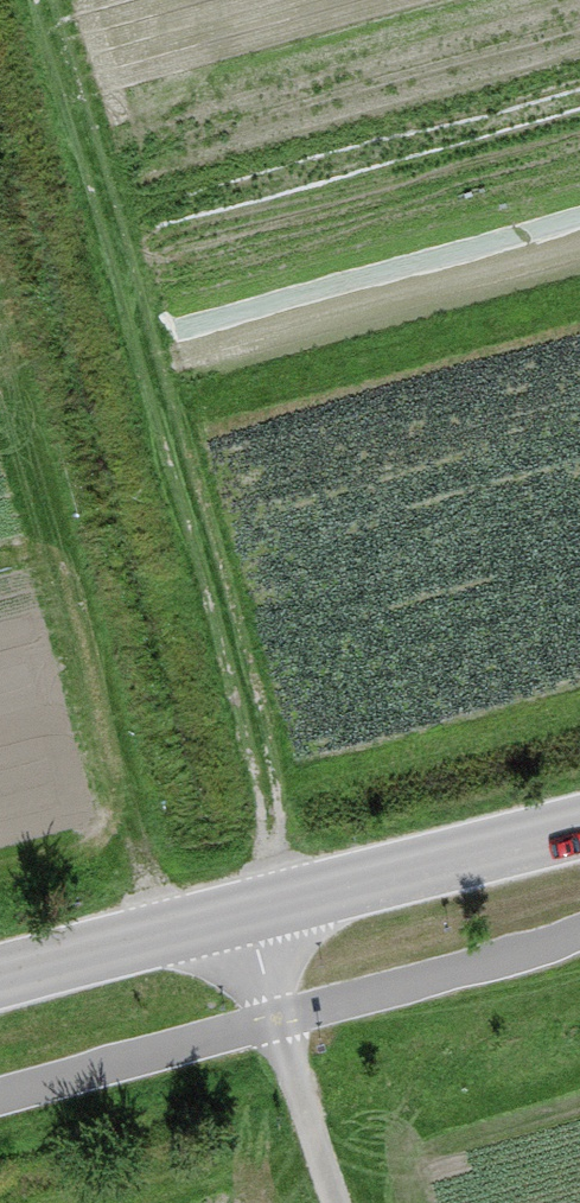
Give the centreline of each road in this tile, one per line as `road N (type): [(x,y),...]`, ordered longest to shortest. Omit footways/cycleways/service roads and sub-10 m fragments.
road 1 (track): [(289,903),(47,0)]
road 2 (track): [(163,936),(0,359)]
road 3 (tertiary): [(0,981),(579,828)]
road 4 (track): [(341,1202),(247,914)]

